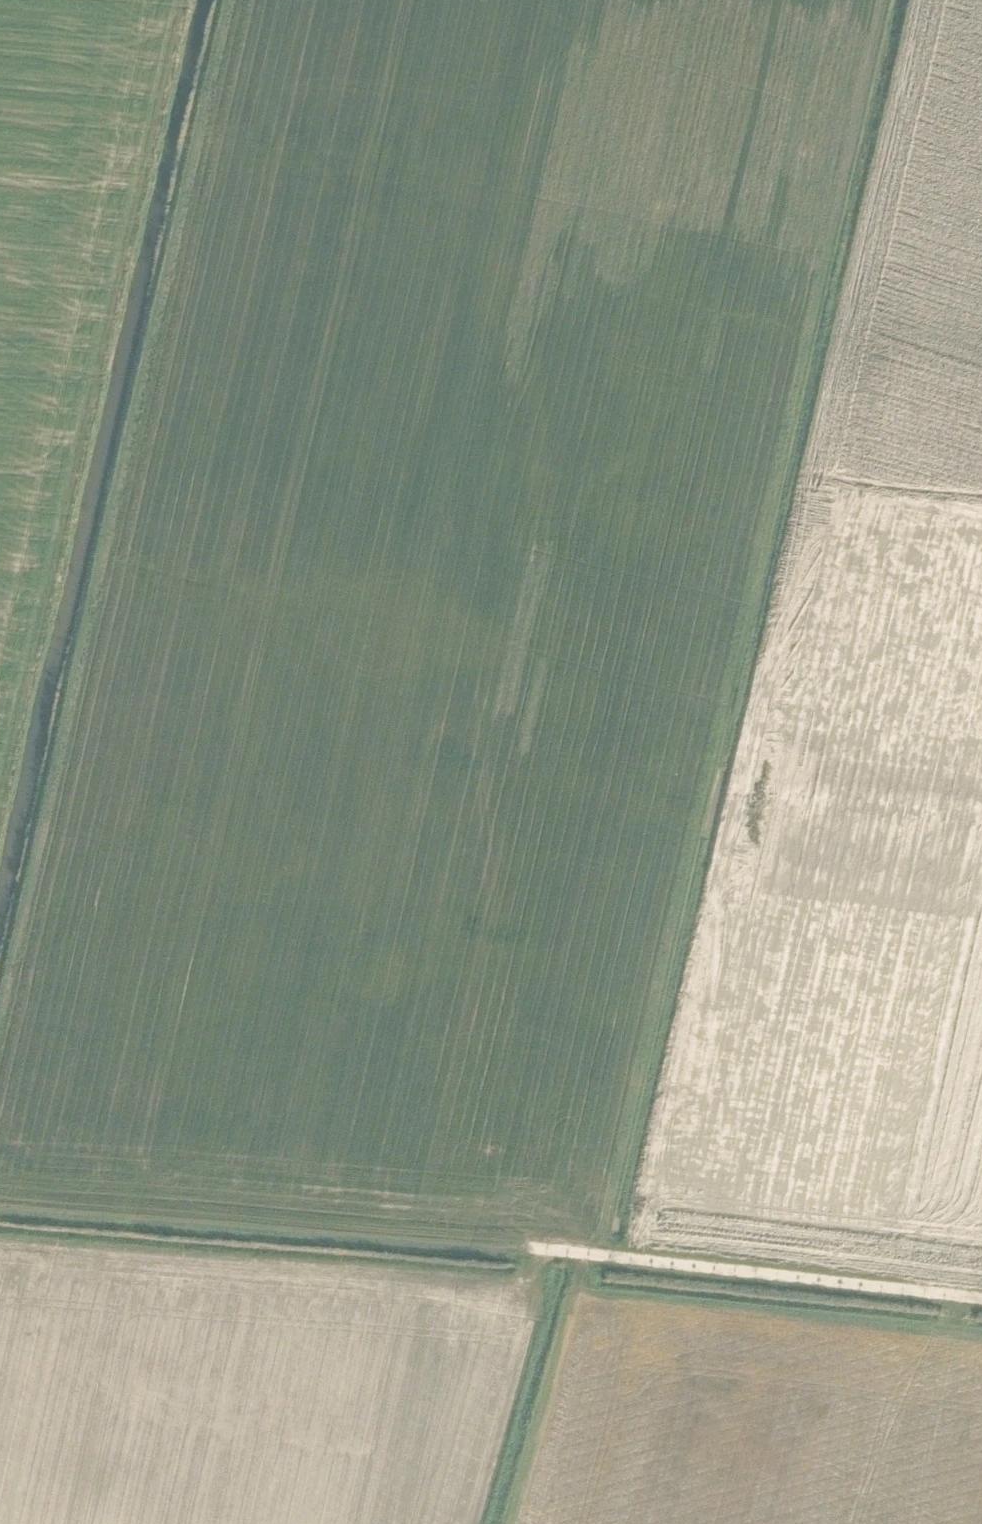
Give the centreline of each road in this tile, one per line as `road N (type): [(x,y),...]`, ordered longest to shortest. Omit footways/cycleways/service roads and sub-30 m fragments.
road 1 (track): [(981,1297),(531,1246)]

